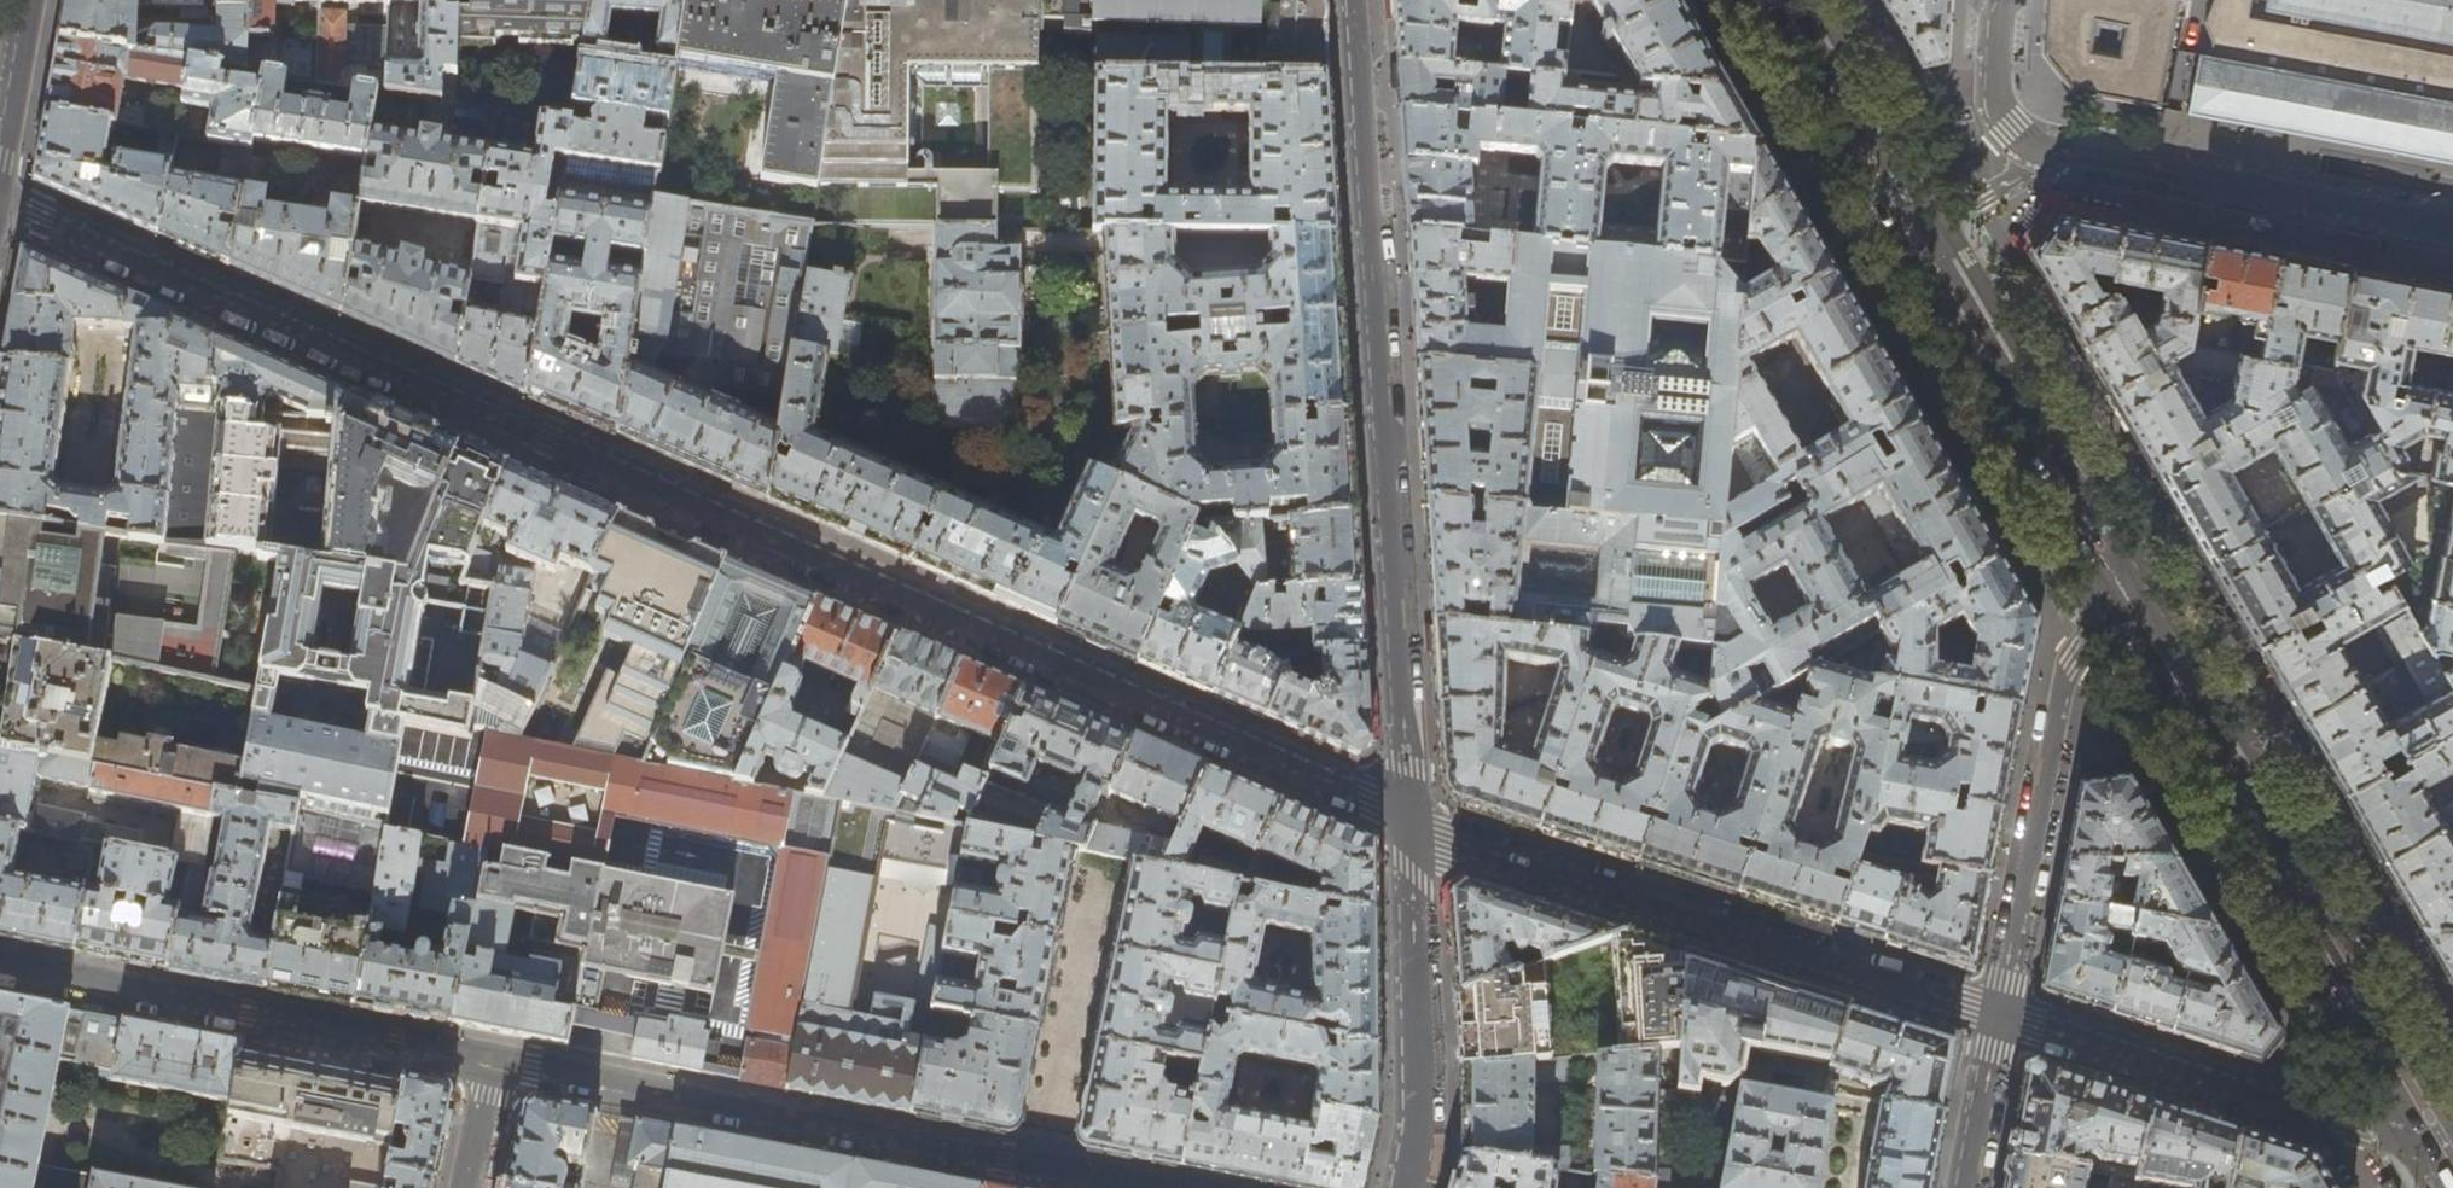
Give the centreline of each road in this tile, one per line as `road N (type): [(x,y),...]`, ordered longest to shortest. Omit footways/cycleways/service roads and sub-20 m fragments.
road 1 (residential): [(0,206),(42,217),(1410,818)]
road 2 (residential): [(1410,818),(1352,0)]
road 3 (primary): [(2120,581),(1778,0)]
road 4 (primary): [(2450,1151),(2120,581)]
road 5 (residential): [(1119,1187),(490,1068)]
road 6 (residential): [(2001,1015),(1445,837),(1410,818)]
road 7 (residential): [(2452,226),(2053,154),(2023,140),(2000,115),(1993,94),(1999,0)]
road 8 (residential): [(490,1068),(0,966)]
road 9 (residential): [(2001,1015),(2450,1151)]
road 10 (residential): [(2120,581),(2068,667),(2001,1015)]
road 11 (residential): [(1406,1187),(1421,1120),(1410,818)]
road 12 (residential): [(1967,1187),(2001,1015)]
road 13 (residential): [(0,145),(25,0)]
road 14 (residential): [(490,1068),(466,1187)]

